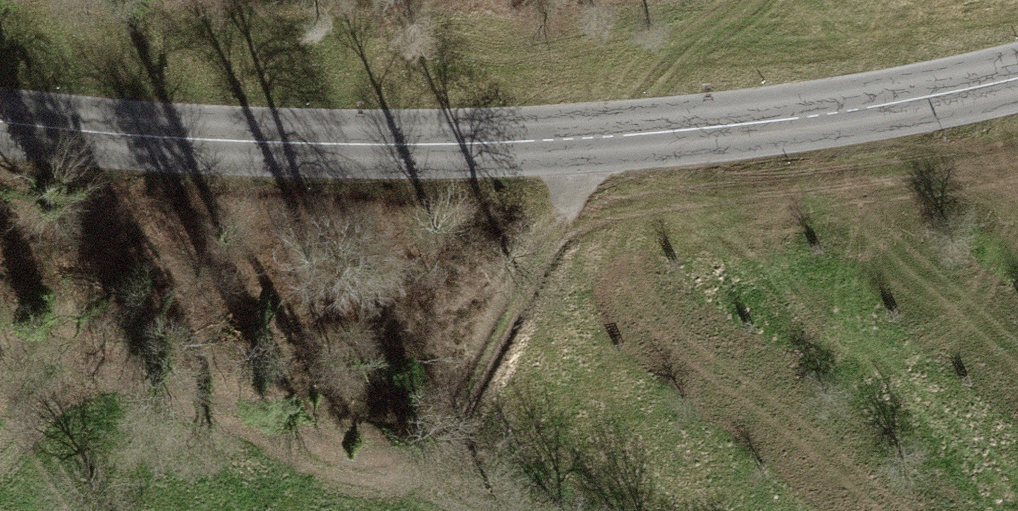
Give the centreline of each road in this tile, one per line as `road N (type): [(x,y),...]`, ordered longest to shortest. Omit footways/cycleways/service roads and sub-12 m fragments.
road 1 (tertiary): [(1017,78),(872,106),(588,139),(289,143),(0,123)]
road 2 (track): [(588,139),(559,217),(437,456),(439,484),(476,510)]

